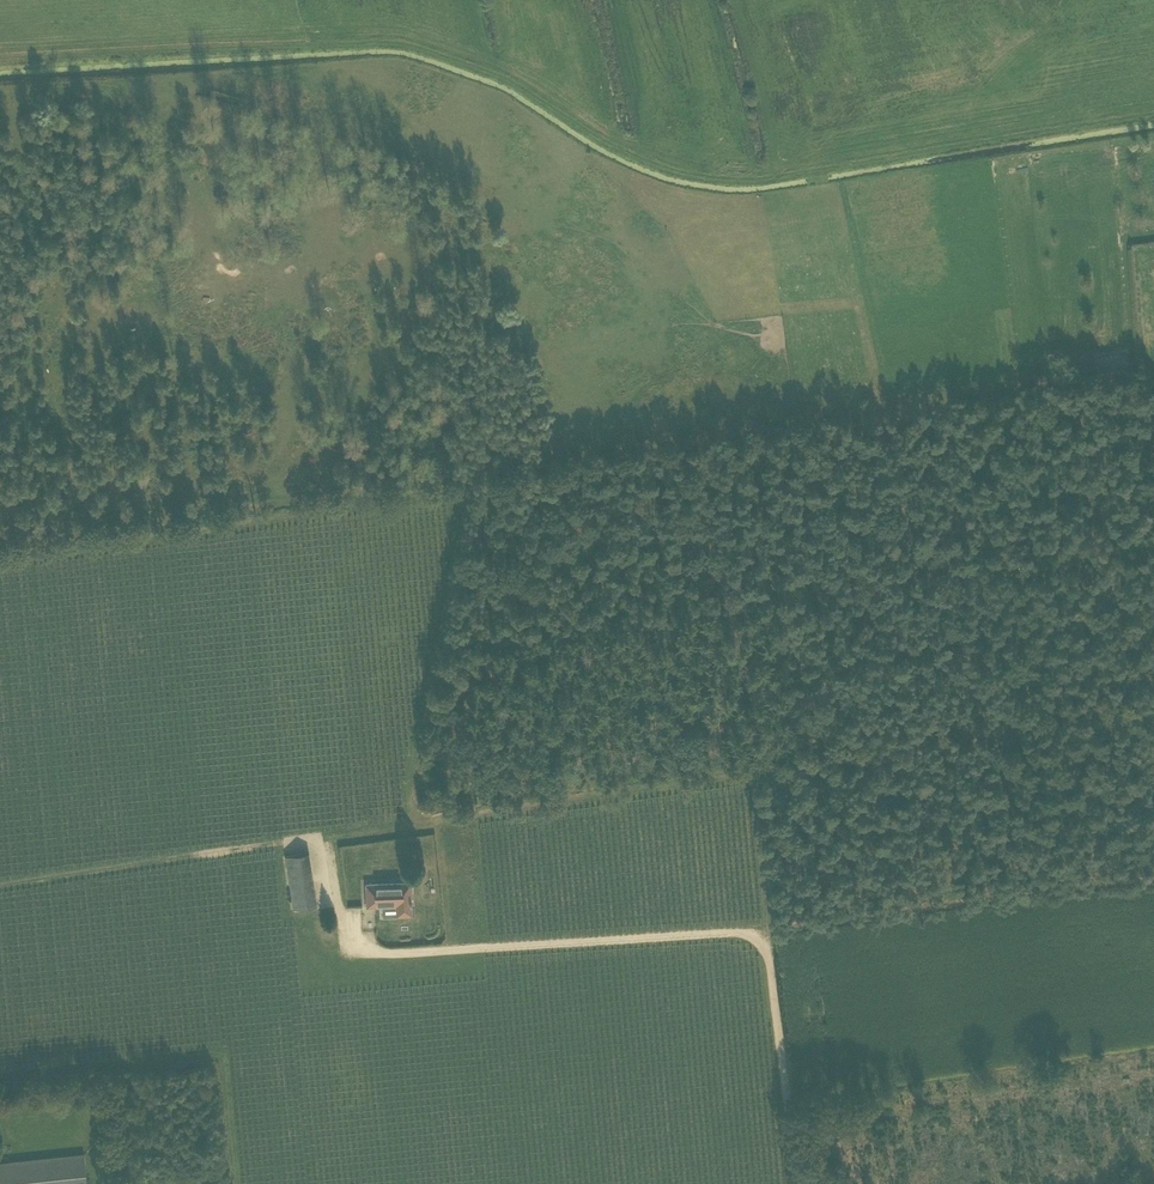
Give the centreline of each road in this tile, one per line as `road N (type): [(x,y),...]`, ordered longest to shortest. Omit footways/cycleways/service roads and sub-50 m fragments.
road 1 (unclassified): [(284,843),(330,837),(344,931),(357,947),(383,952),(759,931),(767,941),(799,1183)]
road 2 (track): [(0,883),(284,843)]

